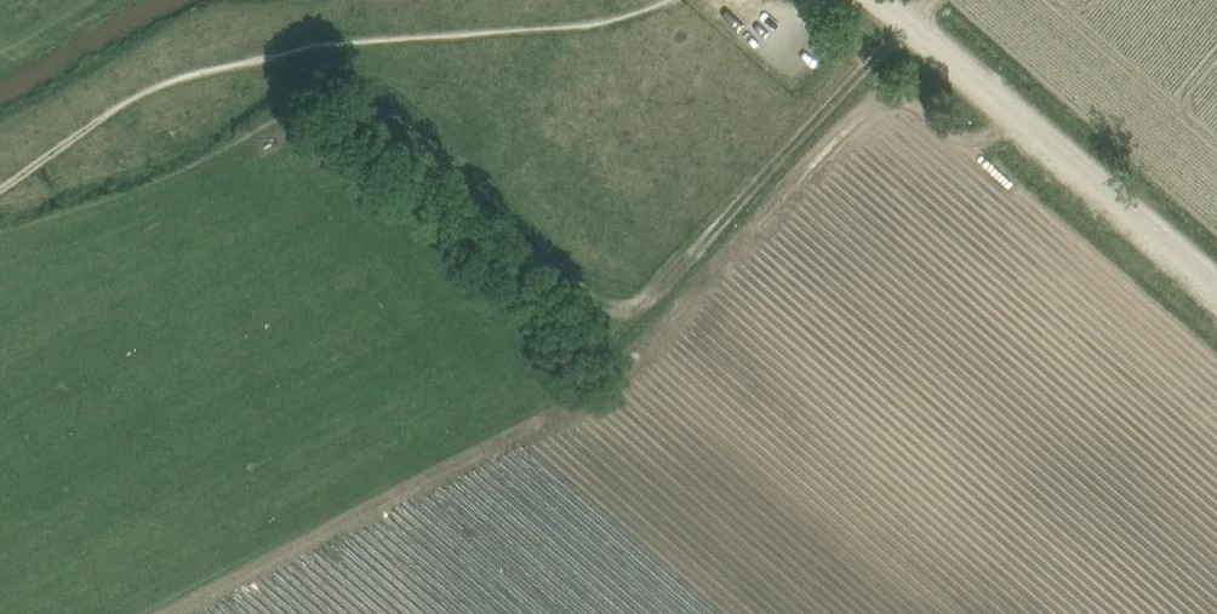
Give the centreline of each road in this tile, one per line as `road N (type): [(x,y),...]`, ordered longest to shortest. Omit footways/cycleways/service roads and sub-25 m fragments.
road 1 (track): [(910,22),(646,301),(603,306),(564,290),(392,111),(346,102),(287,126)]
road 2 (track): [(669,0),(597,26),(370,42),(172,81),(105,114),(0,188)]
road 3 (unclassified): [(1216,286),(885,0)]

